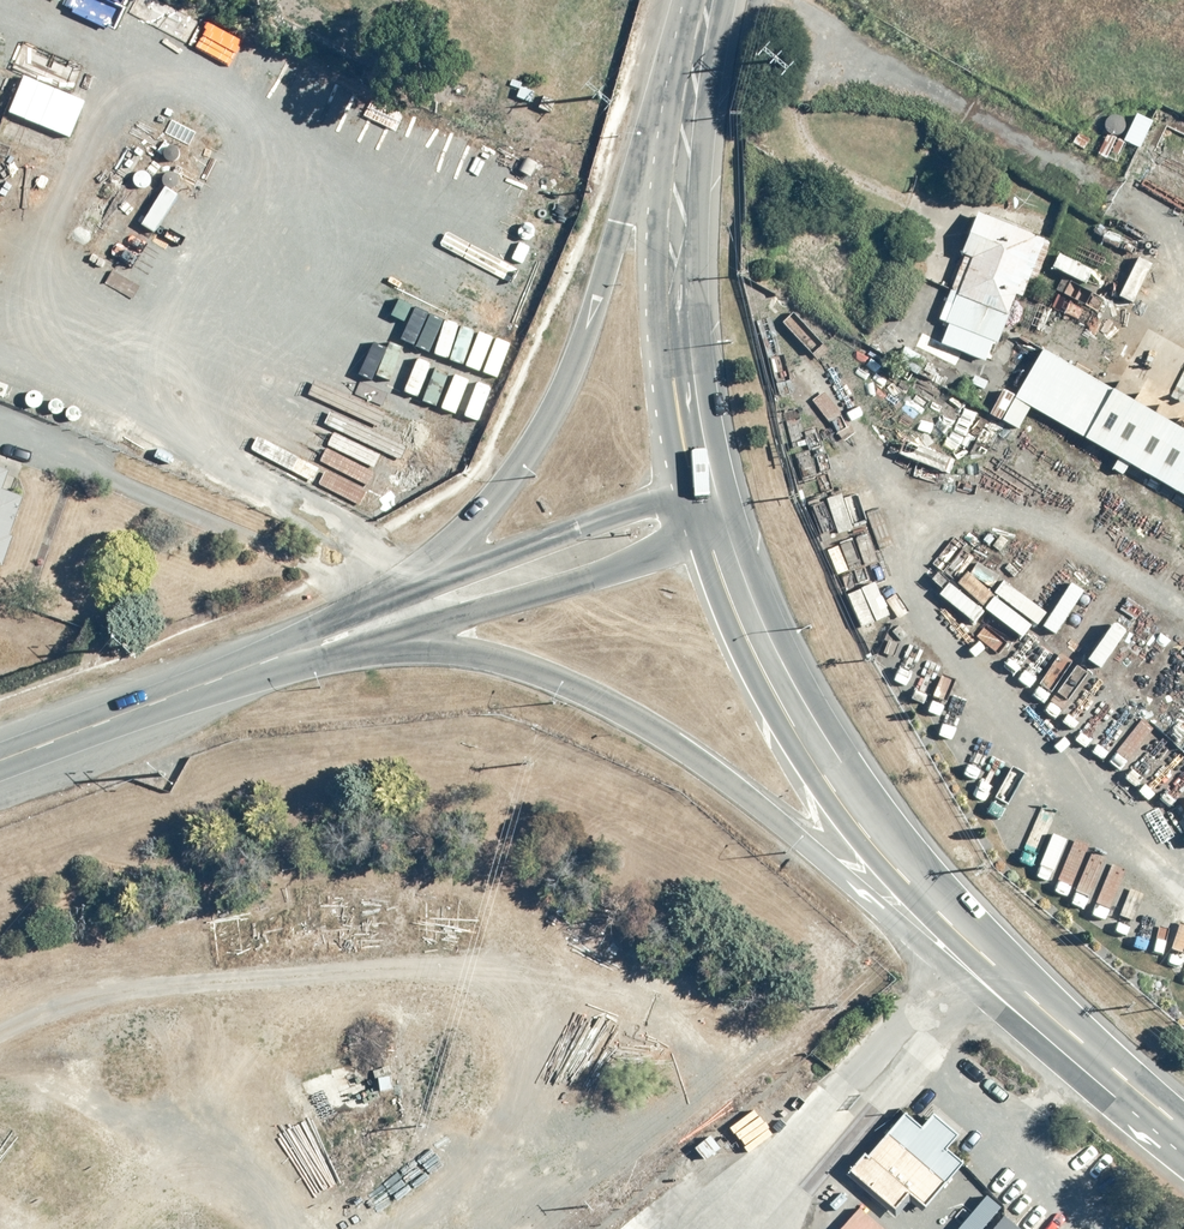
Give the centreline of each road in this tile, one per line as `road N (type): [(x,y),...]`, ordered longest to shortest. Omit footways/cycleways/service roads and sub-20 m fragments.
road 1 (primary): [(1183,1176),(740,790),(669,741),(576,687),(517,664),(384,639)]
road 2 (secondary): [(1183,1132),(954,928),(850,816),(776,700),(701,527)]
road 3 (primary): [(381,599),(469,522),(538,434),(688,71)]
road 4 (primary): [(696,505),(674,405),(665,287),(666,213),(688,71)]
road 5 (primary): [(701,527),(615,570),(384,639)]
road 6 (primary): [(381,599),(653,500),(696,505)]
road 7 (primary): [(0,760),(236,669)]
road 8 (primary): [(236,669),(316,623),(381,599)]
road 9 (primary): [(384,639),(328,657),(236,669)]

